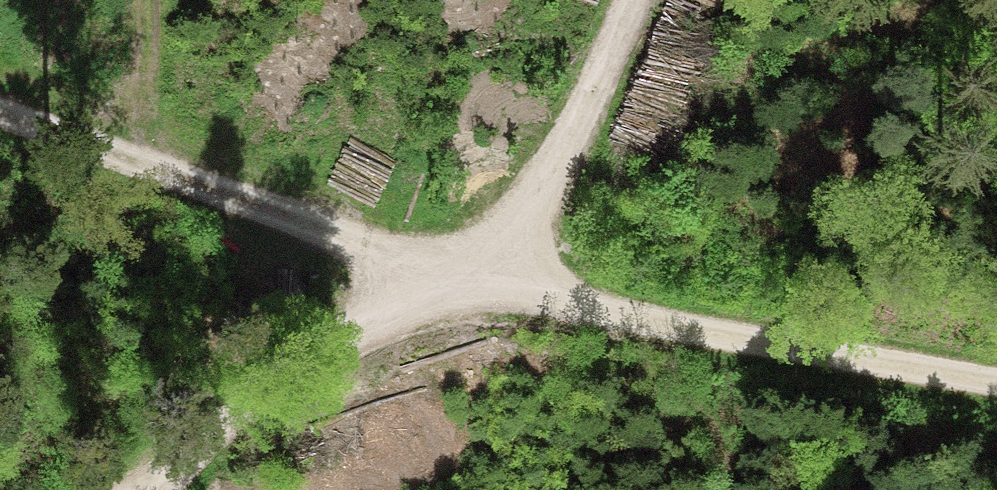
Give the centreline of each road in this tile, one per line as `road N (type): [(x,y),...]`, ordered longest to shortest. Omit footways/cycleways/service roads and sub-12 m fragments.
road 1 (track): [(167,489),(325,327),(435,262),(996,387)]
road 2 (track): [(0,116),(435,262)]
road 3 (track): [(629,0),(537,205),(435,262)]
road 4 (track): [(122,158),(174,0)]

